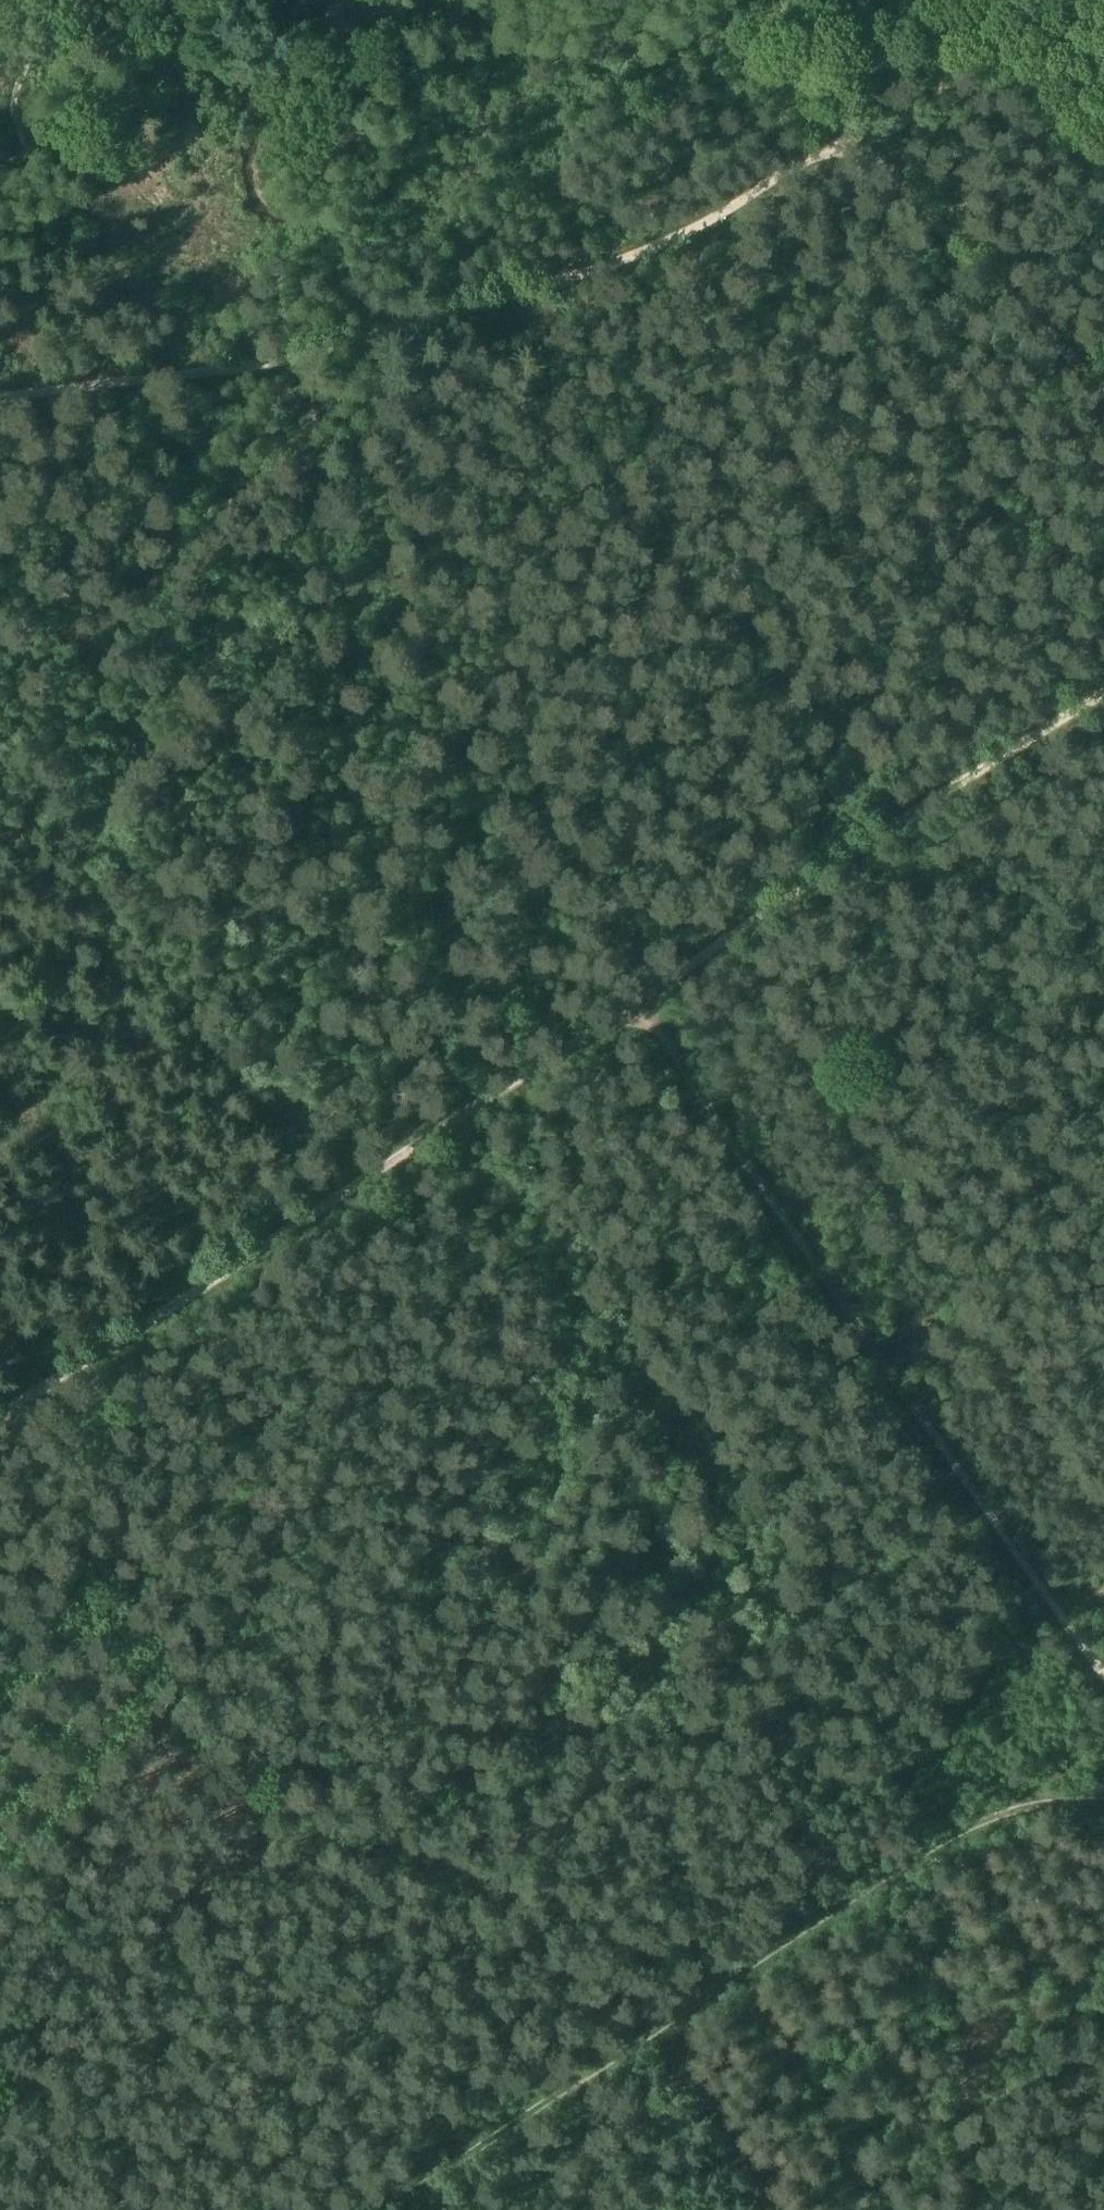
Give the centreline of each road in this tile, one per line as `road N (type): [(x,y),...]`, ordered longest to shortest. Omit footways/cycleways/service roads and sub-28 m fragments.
road 1 (track): [(854,142),(717,218),(544,284),(235,371),(0,399)]
road 2 (track): [(1103,1739),(386,2209)]
road 3 (track): [(635,1001),(1103,1671)]
road 4 (track): [(0,1406),(635,1001)]
road 5 (track): [(635,1001),(1103,698)]
road 6 (track): [(1103,397),(886,163),(854,142)]

